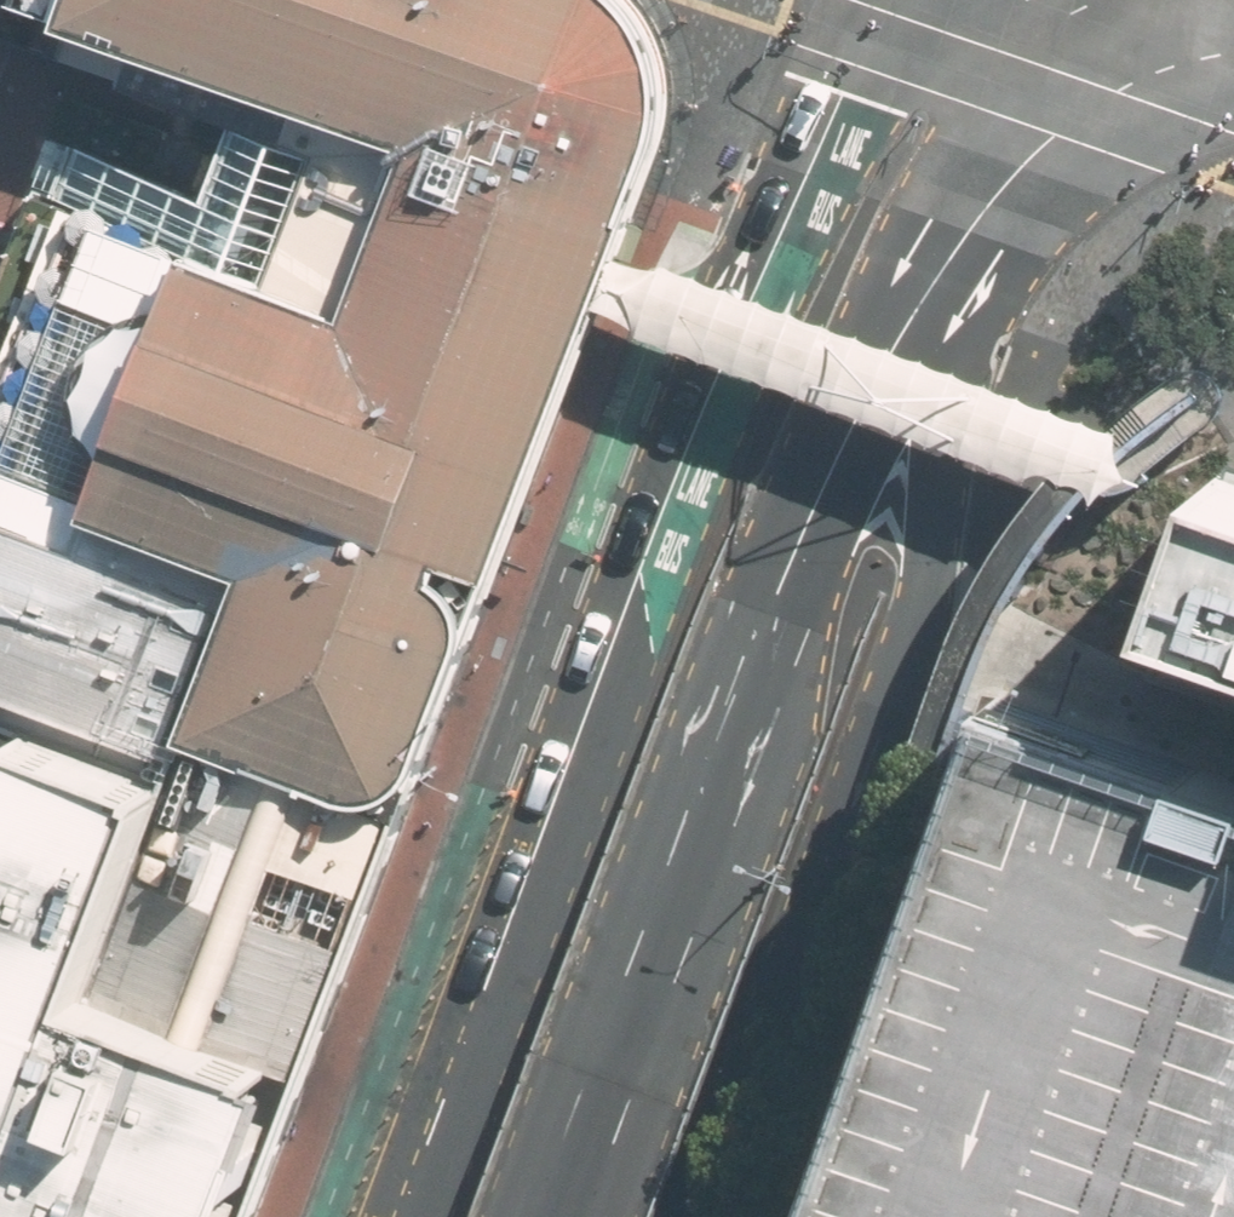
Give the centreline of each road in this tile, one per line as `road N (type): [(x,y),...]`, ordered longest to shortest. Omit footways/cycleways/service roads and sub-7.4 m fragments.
road 1 (secondary): [(412,1216),(702,405),(838,158),(936,44),(988,0)]
road 2 (secondary): [(907,345),(819,529),(563,1216)]
road 3 (secondary): [(907,345),(934,467),(936,515),(922,607),(710,1216)]
road 4 (secondary): [(1054,0),(907,345)]

